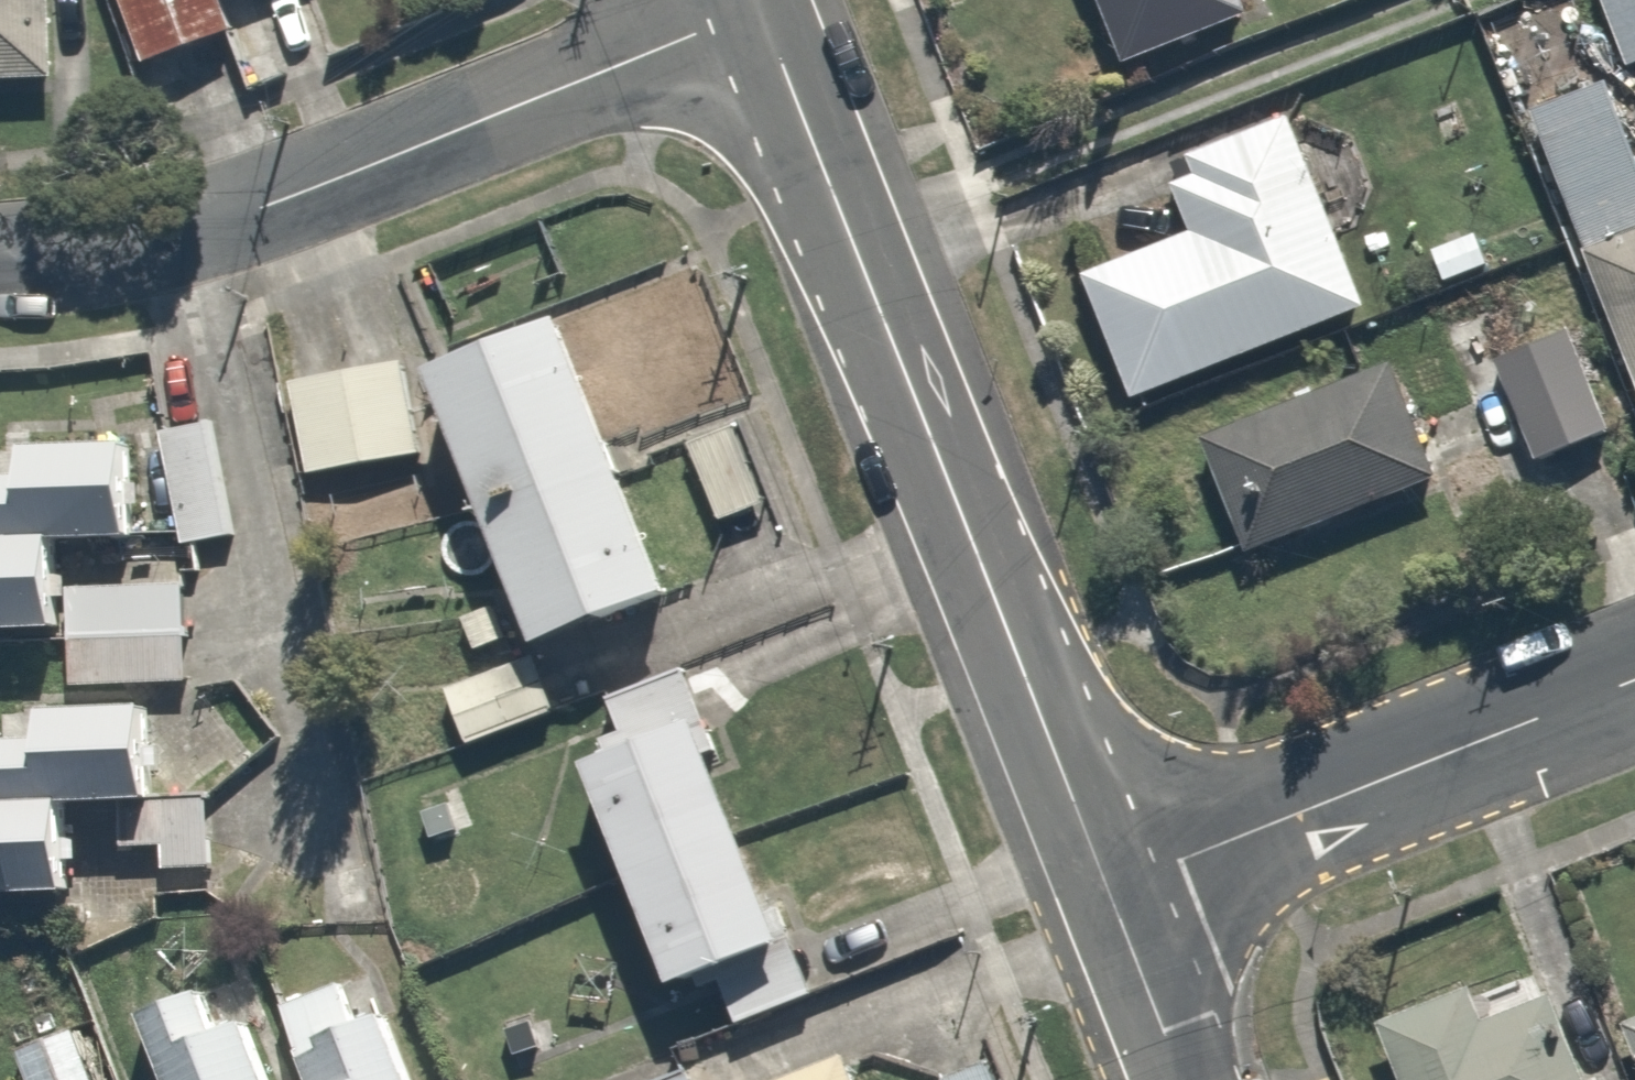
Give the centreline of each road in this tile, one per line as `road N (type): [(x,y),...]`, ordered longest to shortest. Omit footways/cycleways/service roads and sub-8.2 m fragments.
road 1 (residential): [(755,11),(1109,889)]
road 2 (residential): [(755,11),(240,225),(165,244),(0,261)]
road 3 (residential): [(1109,889),(1634,682)]
road 4 (residential): [(1109,889),(1185,1079)]

